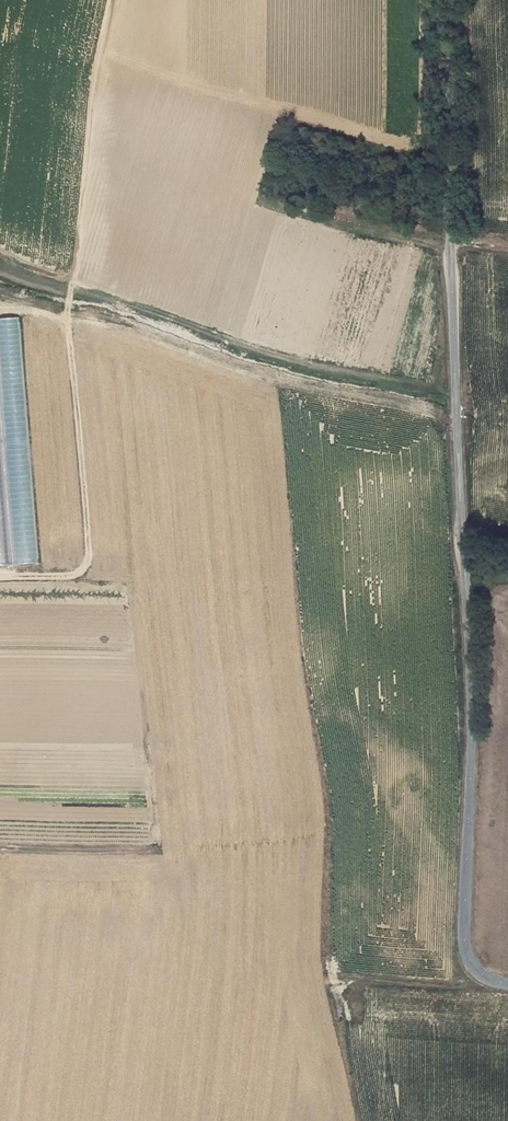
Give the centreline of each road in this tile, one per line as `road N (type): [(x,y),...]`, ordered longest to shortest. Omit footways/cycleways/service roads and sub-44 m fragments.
road 1 (residential): [(454,0),(470,766),(464,919),(467,957),(479,977),(507,986)]
road 2 (track): [(0,583),(97,579),(68,315),(72,292)]

